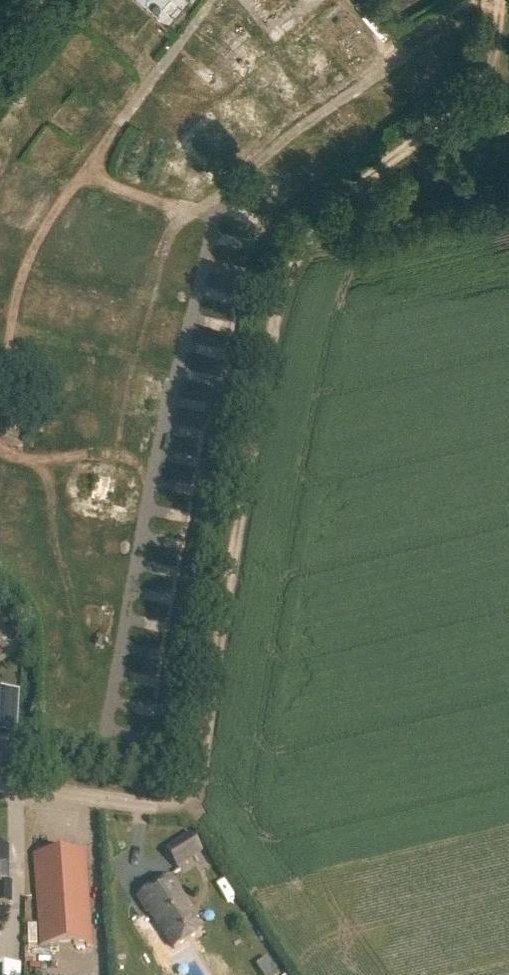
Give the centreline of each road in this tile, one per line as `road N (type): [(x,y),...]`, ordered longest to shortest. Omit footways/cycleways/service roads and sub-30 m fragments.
road 1 (track): [(499,0),(491,72),(478,89),(336,207),(288,264),(270,316),(197,790),(184,800),(23,785)]

